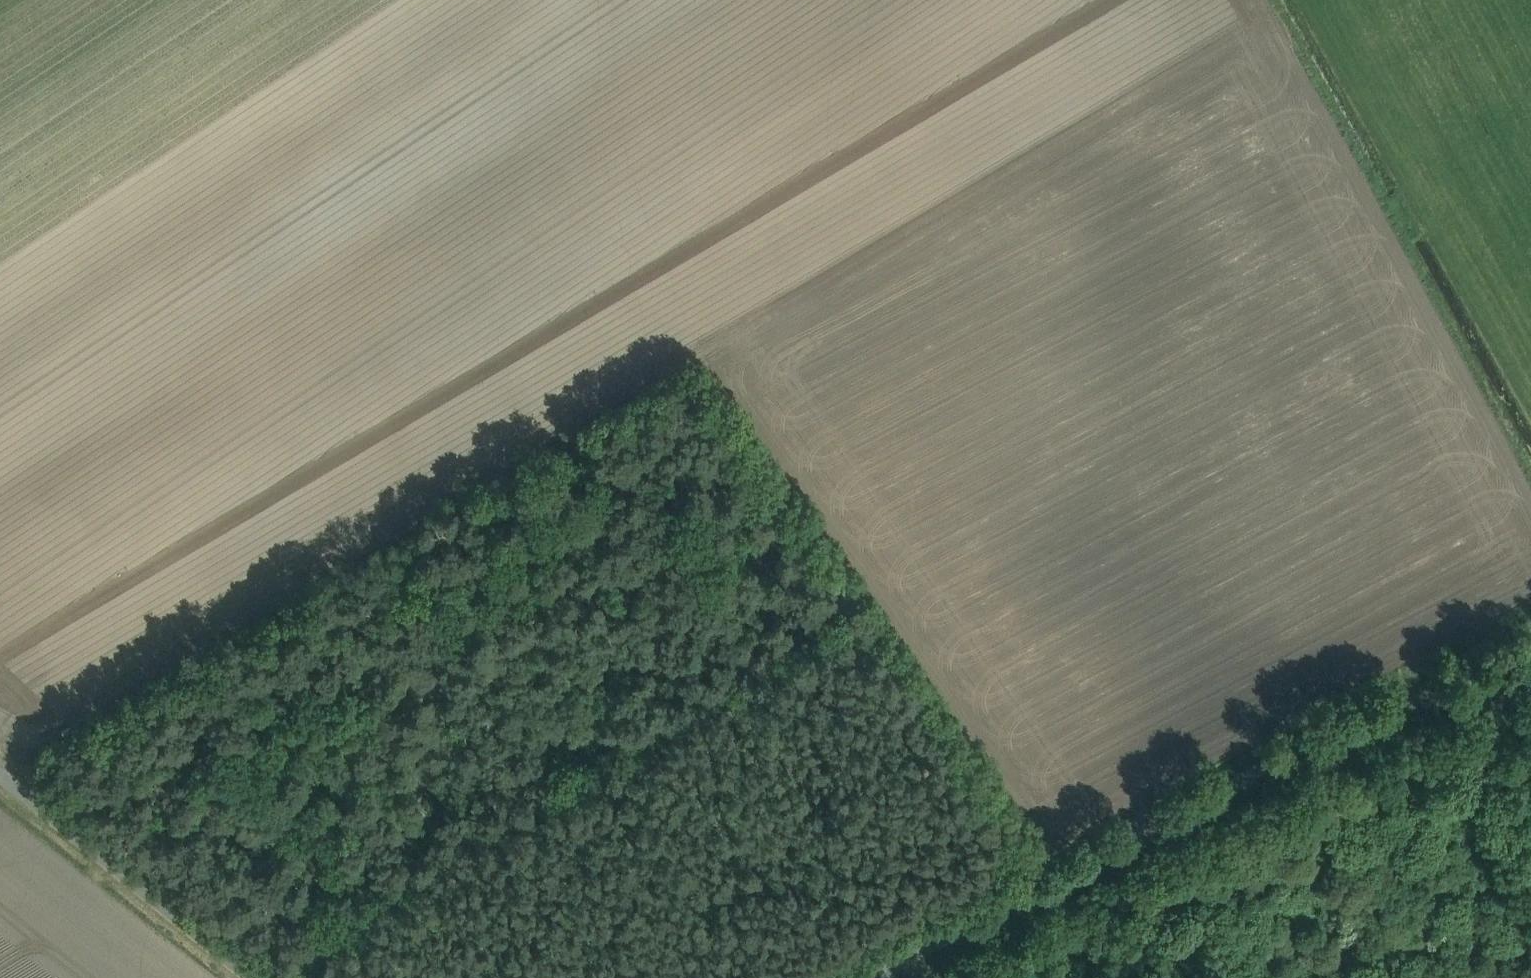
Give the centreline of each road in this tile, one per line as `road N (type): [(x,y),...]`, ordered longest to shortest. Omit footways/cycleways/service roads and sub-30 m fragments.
road 1 (unclassified): [(1530,701),(1435,700),(1342,724),(879,977)]
road 2 (unclassified): [(257,977),(0,770)]

